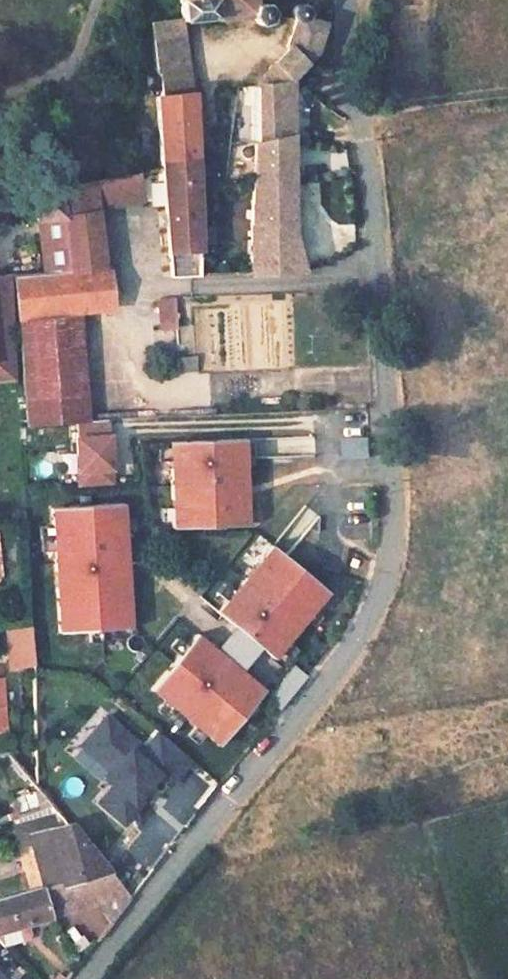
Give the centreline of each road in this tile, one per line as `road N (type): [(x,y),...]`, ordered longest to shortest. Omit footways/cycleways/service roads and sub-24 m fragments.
road 1 (residential): [(79,978),(347,652),(379,602),(392,556),(375,225),(343,83),(342,0)]
road 2 (track): [(353,120),(507,97)]

